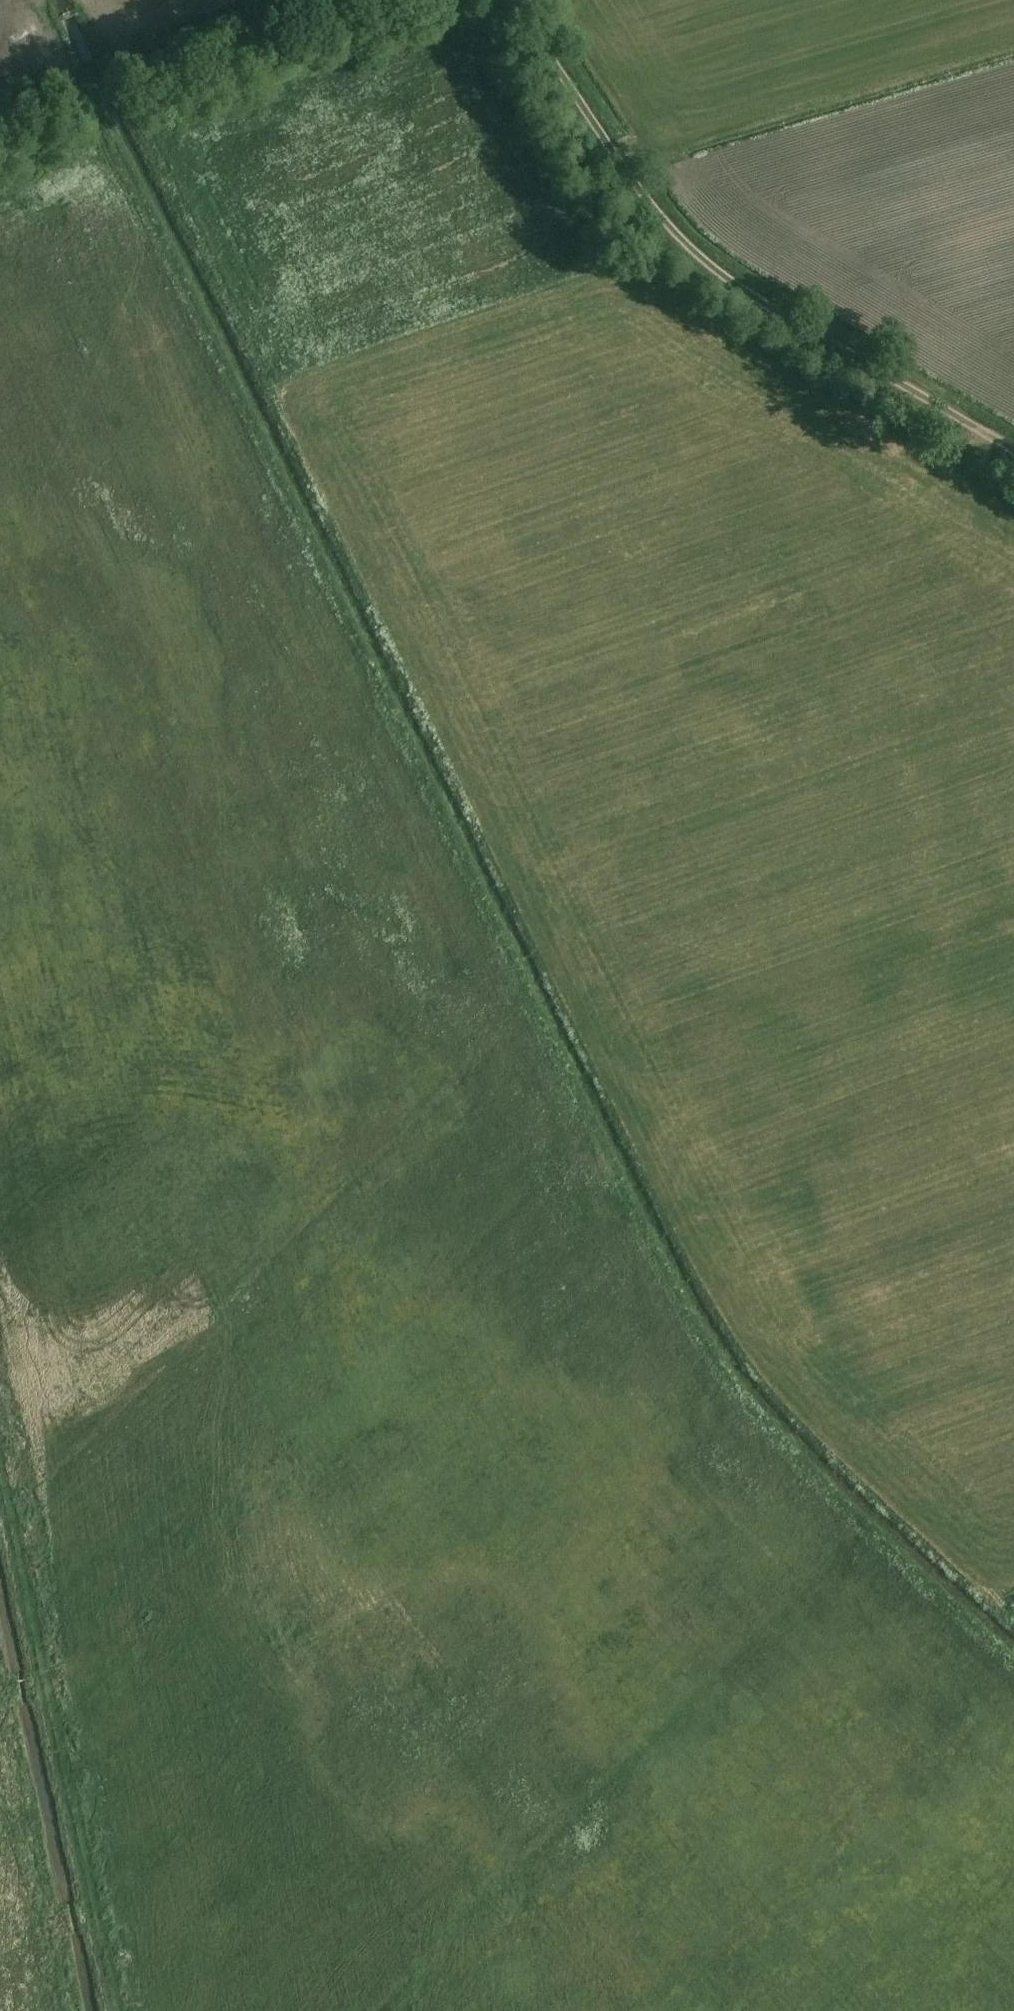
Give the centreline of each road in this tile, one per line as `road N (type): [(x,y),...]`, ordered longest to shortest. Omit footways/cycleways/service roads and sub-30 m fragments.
road 1 (track): [(514,0),(591,124),(709,265),(1013,450)]

